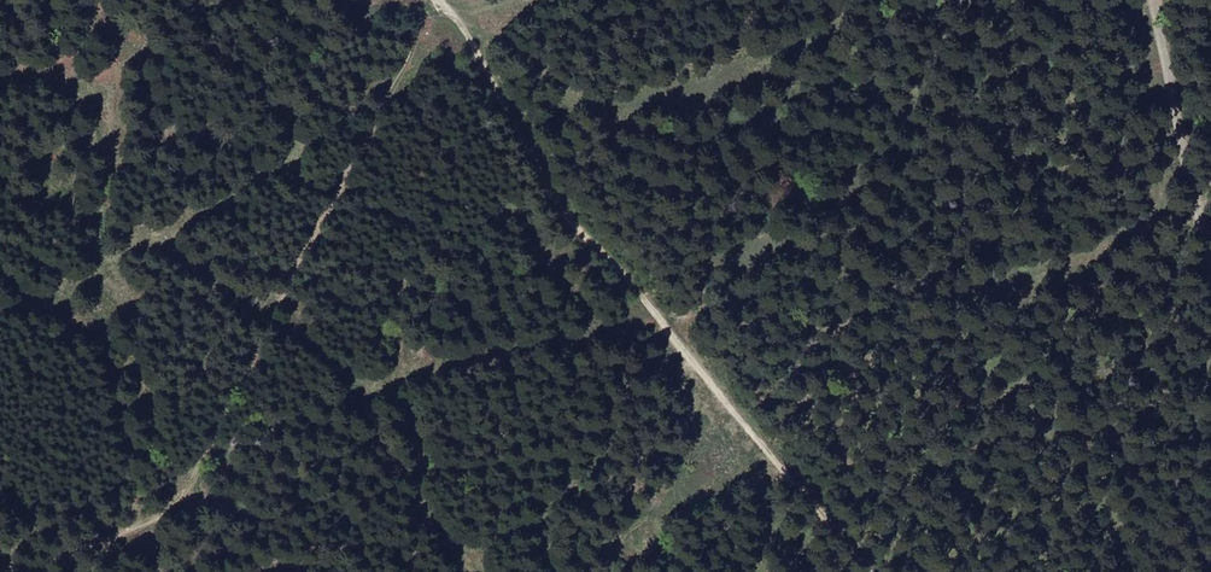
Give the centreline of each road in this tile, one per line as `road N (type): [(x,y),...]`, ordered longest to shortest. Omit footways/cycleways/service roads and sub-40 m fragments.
road 1 (track): [(438,0),(370,169),(281,292),(216,489),(162,526),(14,571)]
road 2 (track): [(439,1),(463,21),(507,98),(799,511),(868,571)]
road 3 (track): [(1210,242),(1151,0)]

